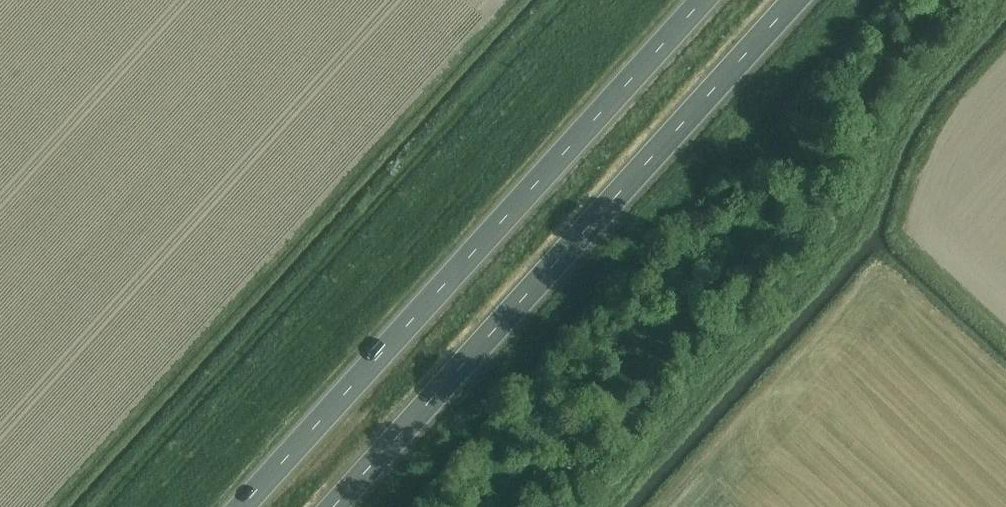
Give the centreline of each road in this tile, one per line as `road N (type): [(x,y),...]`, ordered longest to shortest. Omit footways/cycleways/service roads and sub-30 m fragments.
road 1 (trunk): [(705,0),(243,506)]
road 2 (trunk): [(339,506),(800,0)]
road 3 (track): [(1005,332),(914,248)]

